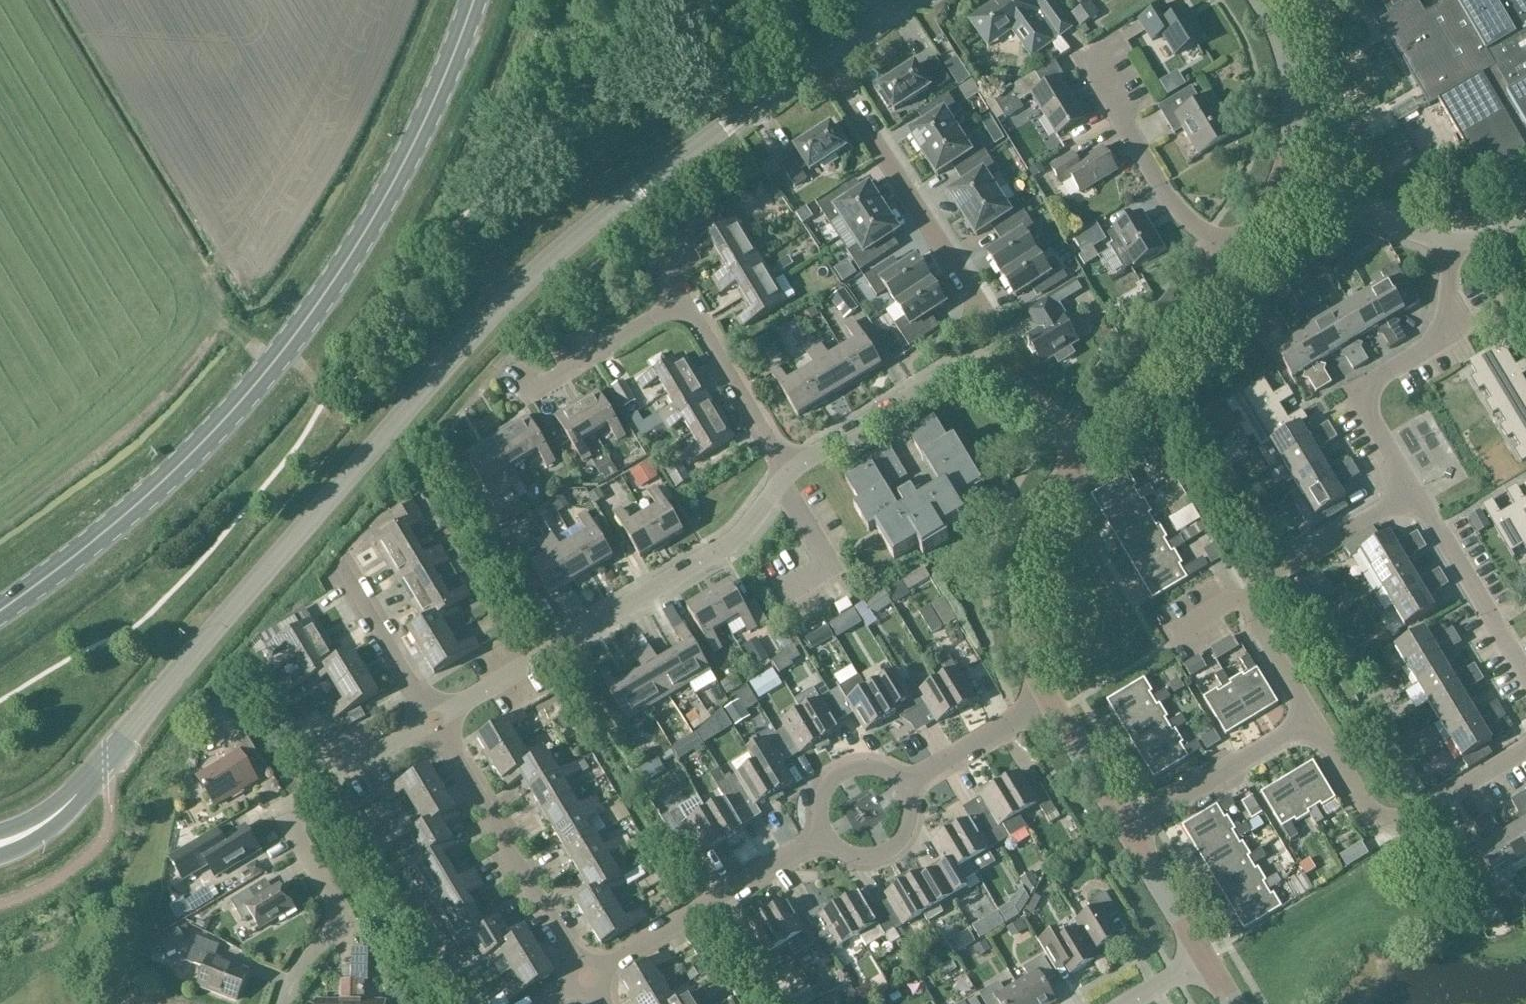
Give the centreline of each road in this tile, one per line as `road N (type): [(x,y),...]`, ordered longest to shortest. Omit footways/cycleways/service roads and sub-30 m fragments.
road 1 (secondary): [(77,795),(253,584),(521,287),(603,217),(821,58)]
road 2 (primary): [(0,612),(140,504),(288,349),(400,175),(475,0)]
road 3 (residential): [(434,720),(716,551),(787,477)]
road 4 (residential): [(284,1003),(334,918),(288,810),(305,789),(434,720)]
road 5 (residential): [(787,477),(957,373),(990,377),(1087,449)]
road 6 (residential): [(1411,492),(1354,394),(1426,351),(1447,328),(1453,242)]
road 7 (residential): [(821,58),(984,311)]
road 8 (residential): [(587,979),(434,720)]
road 9 (residential): [(1311,722),(1370,812),(1388,819),(1422,811),(1525,749)]
road 10 (residential): [(587,979),(825,840)]
road 11 (residential): [(1047,699),(1020,617),(1023,548),(1038,512),(1087,449)]
road 12 (residential): [(1229,260),(1169,204),(1085,57)]
road 13 (residential): [(1087,449),(1229,260)]
road 14 (residential): [(1525,678),(1411,492)]
road 15 (residential): [(1130,834),(1311,722)]
road 16 (residential): [(787,477),(682,298)]
road 17 (residential): [(1242,597),(1411,492)]
road 18 (residential): [(1279,189),(1289,118),(1285,56),(1262,0)]
road 19 (residential): [(1279,189),(1453,242)]
road 20 (residential): [(682,298),(529,394)]
road 21 (residential): [(434,720),(344,566)]
road 22 (residential): [(907,789),(1047,699)]
road 23 (residential): [(1130,834),(1047,699)]
road 24 (residential): [(1206,961),(1130,834)]
road 25 (residential): [(825,840),(840,855),(882,860),(912,831),(907,789)]
road 26 (residential): [(907,789),(872,767),(832,780),(818,820),(825,840)]
road 27 (residential): [(1242,597),(1311,722)]
road 28 (residential): [(795,584),(821,557),(787,477)]

